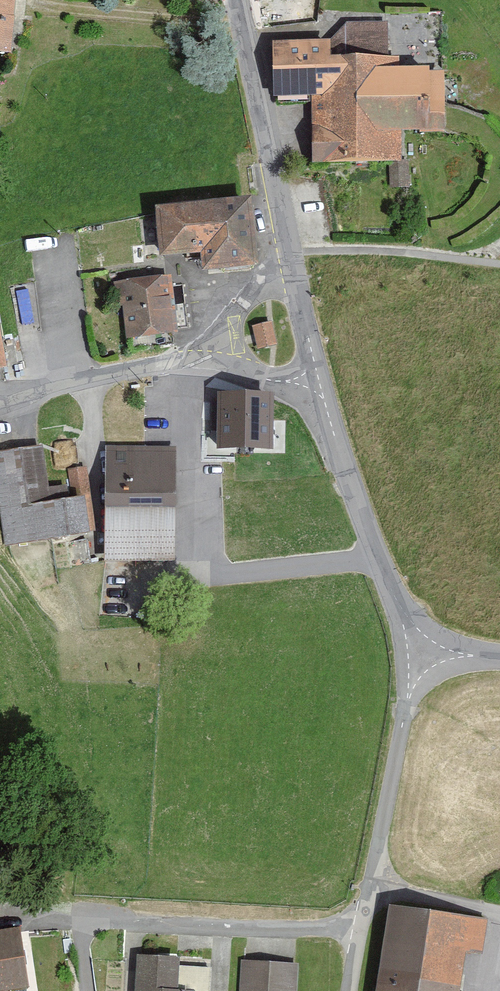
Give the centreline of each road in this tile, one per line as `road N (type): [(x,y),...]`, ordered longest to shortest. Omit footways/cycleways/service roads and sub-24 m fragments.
road 1 (unclassified): [(353,990),(423,636)]
road 2 (tertiary): [(320,385),(392,587),(423,636)]
road 3 (tertiary): [(239,0),(292,253)]
road 4 (residential): [(178,362),(0,406)]
road 5 (residential): [(178,362),(292,253)]
road 6 (residential): [(320,385),(178,362)]
road 7 (tertiary): [(292,253),(320,385)]

